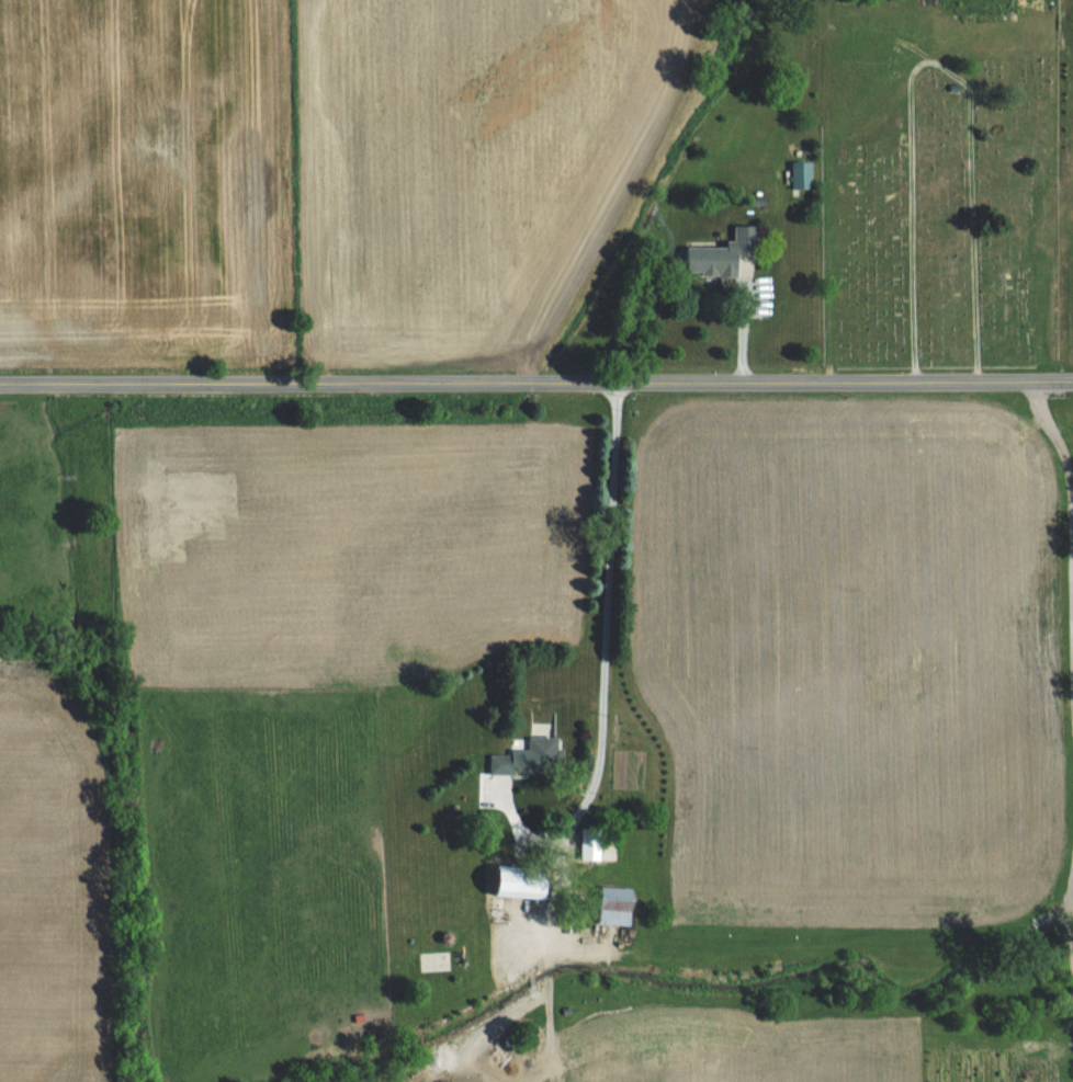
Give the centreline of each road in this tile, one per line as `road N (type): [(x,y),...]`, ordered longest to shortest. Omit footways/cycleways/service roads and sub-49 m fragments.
road 1 (tertiary): [(0,381),(1072,380)]

